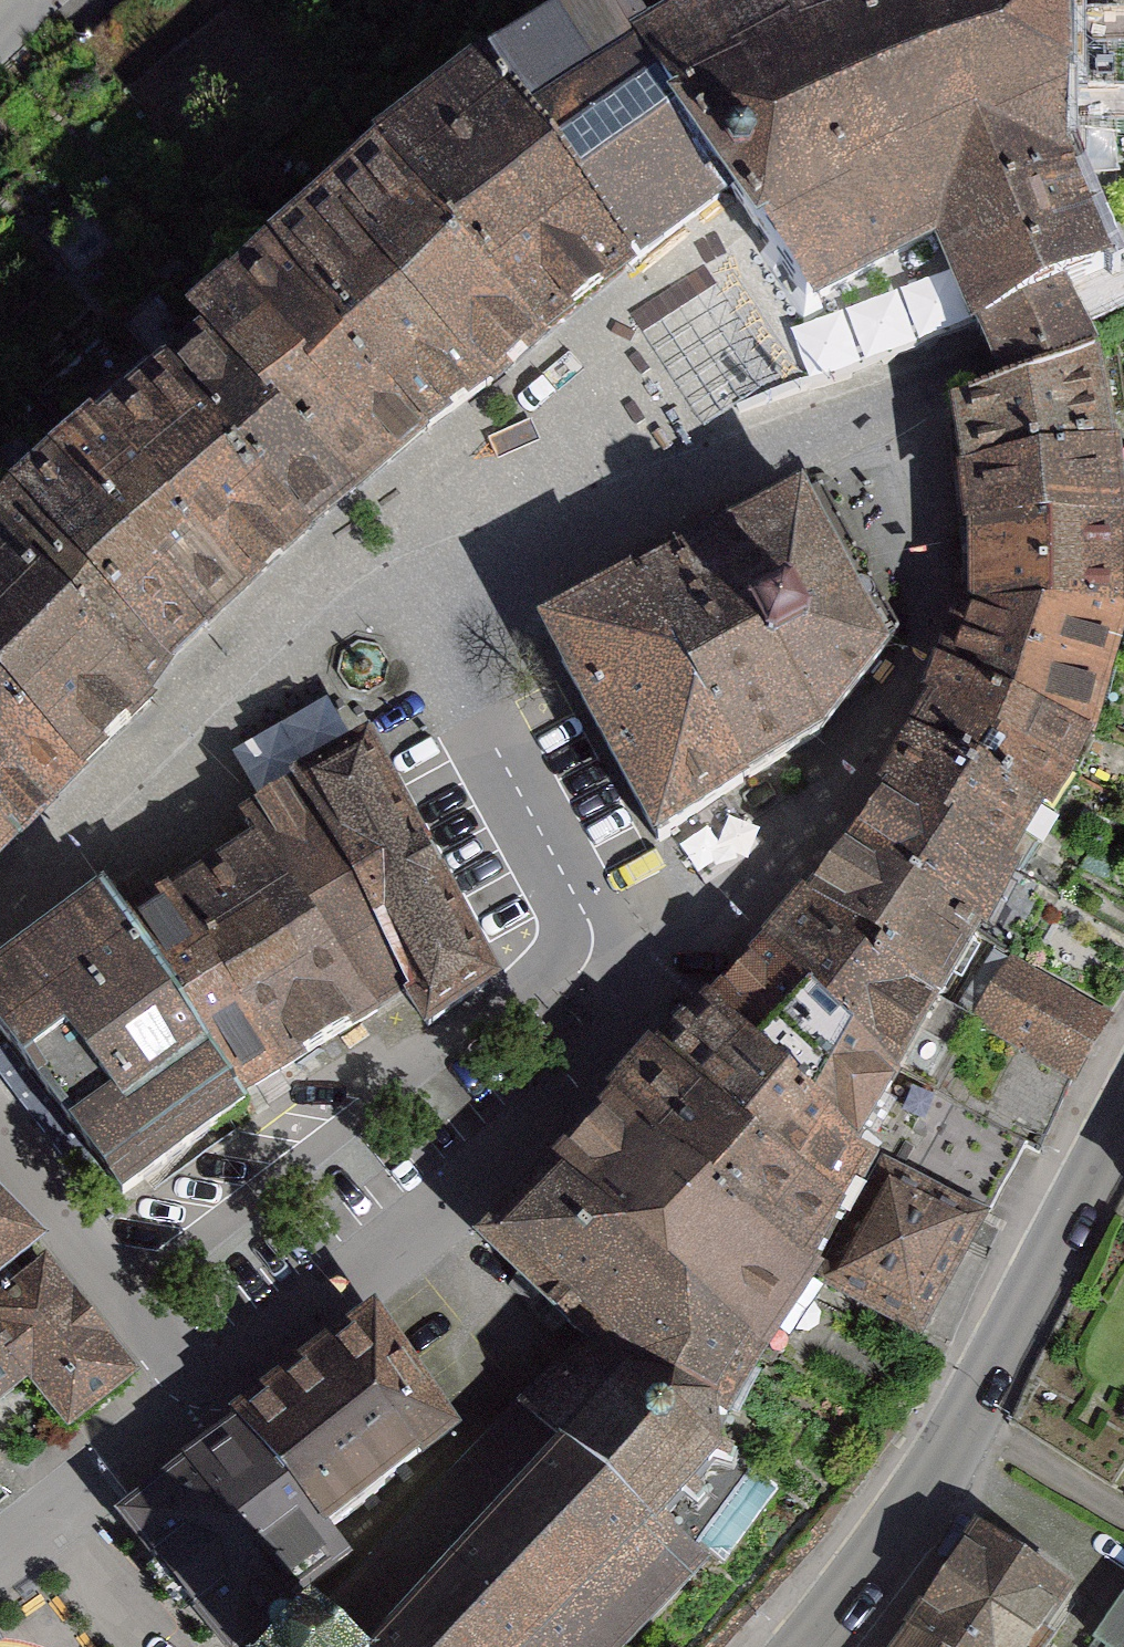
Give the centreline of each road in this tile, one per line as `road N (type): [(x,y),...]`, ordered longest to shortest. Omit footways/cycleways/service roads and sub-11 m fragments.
road 1 (residential): [(394,587),(661,453),(858,428),(1011,366),(1123,306)]
road 2 (residential): [(617,979),(568,984),(423,1074),(171,1289),(161,1323),(212,1390)]
road 3 (tertiary): [(1123,1120),(910,1514),(810,1646)]
road 4 (residential): [(212,1390),(510,1154),(619,1039),(617,979)]
road 5 (residential): [(394,587),(477,711),(617,979)]

